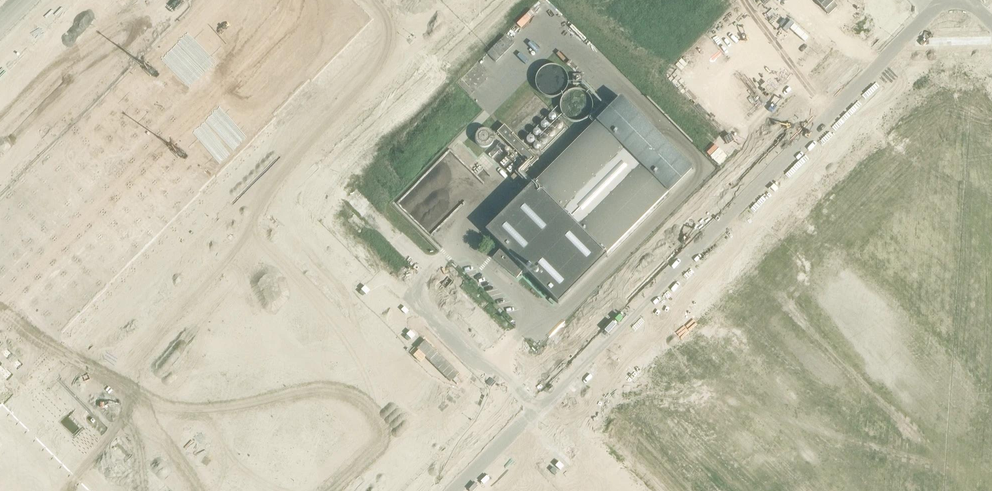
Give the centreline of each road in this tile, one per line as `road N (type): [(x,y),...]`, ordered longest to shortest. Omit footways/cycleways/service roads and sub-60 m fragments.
road 1 (unclassified): [(736,182),(432,490)]
road 2 (unclassified): [(475,490),(761,207)]
road 3 (unclassified): [(761,207),(941,23)]
road 4 (unclassified): [(917,0),(736,182)]

